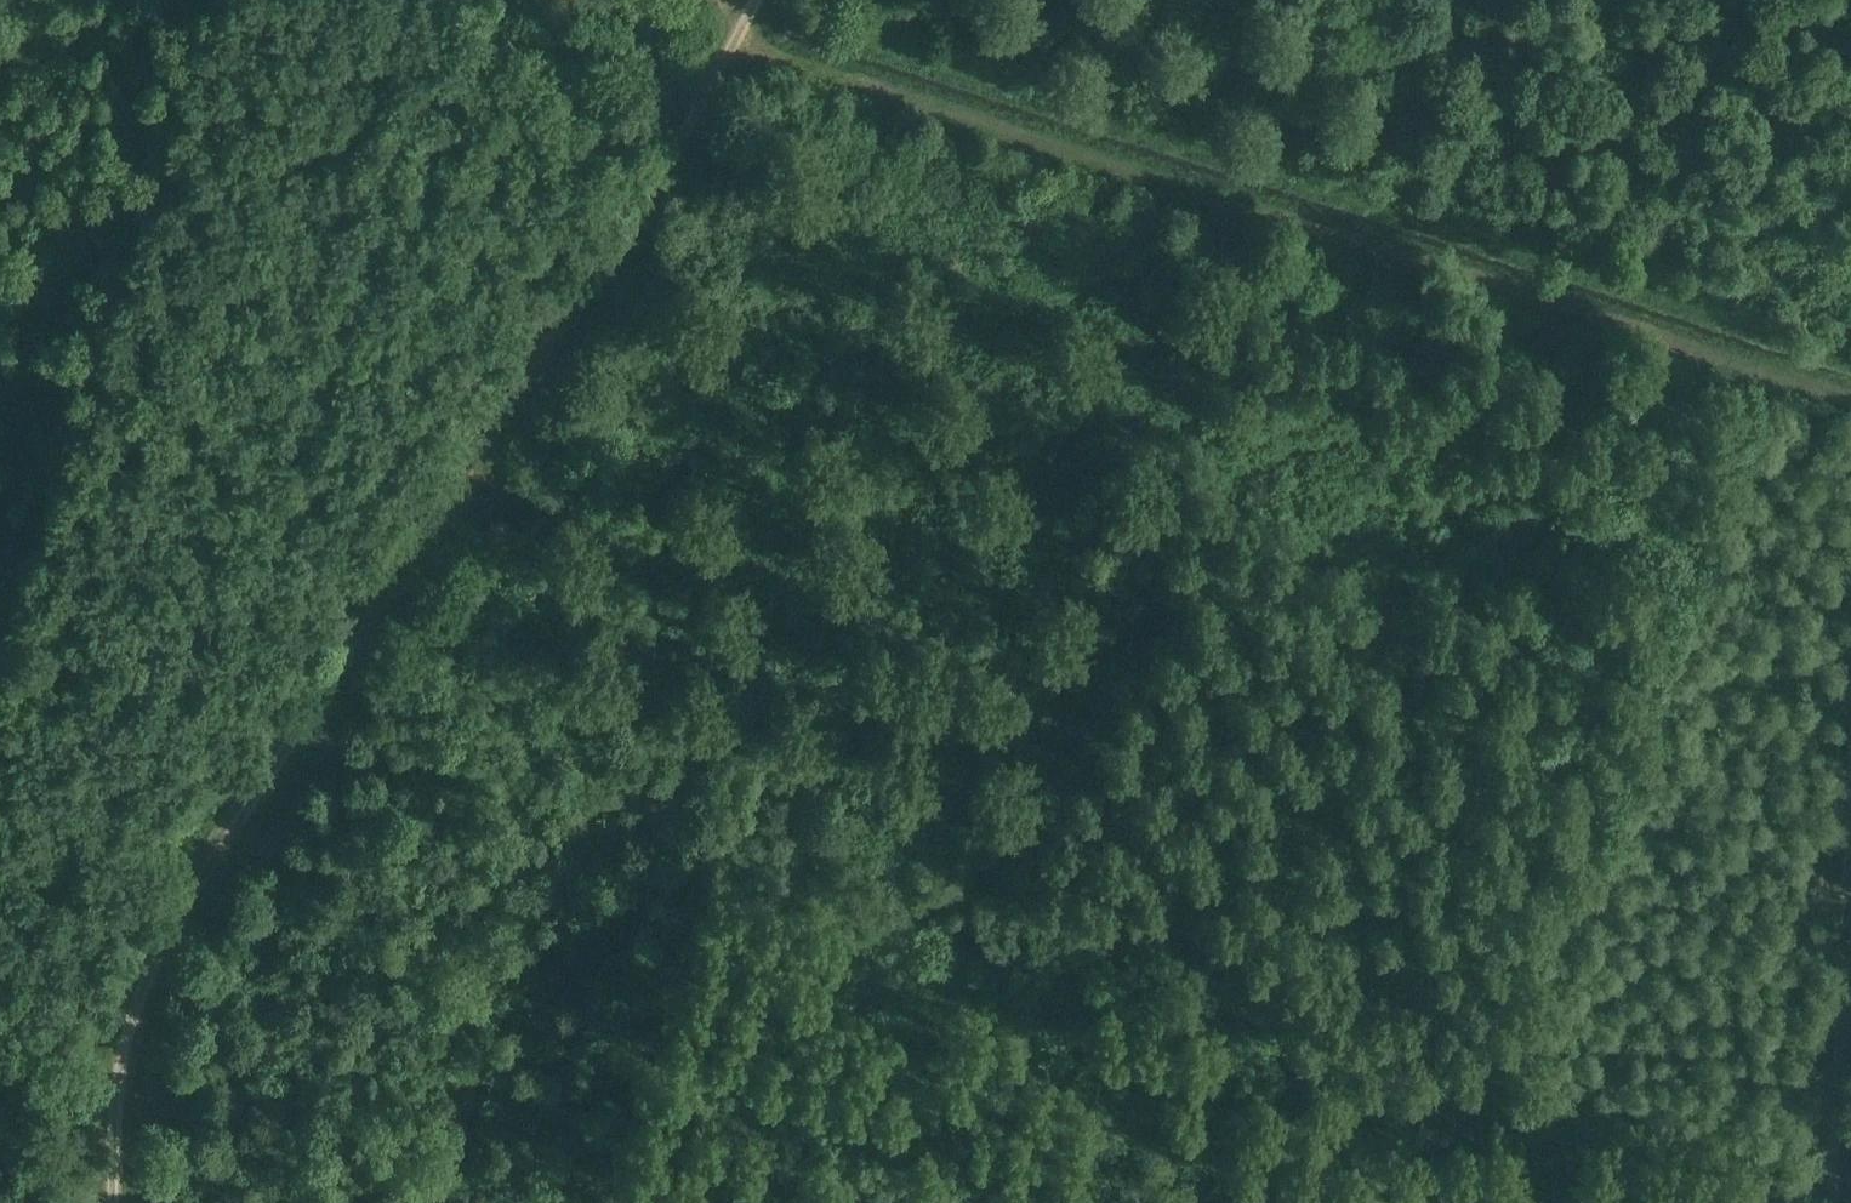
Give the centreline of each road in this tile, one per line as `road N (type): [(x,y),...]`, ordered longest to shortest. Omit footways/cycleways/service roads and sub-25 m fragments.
road 1 (track): [(119,1202),(133,1045),(175,932),(640,216),(761,0)]

